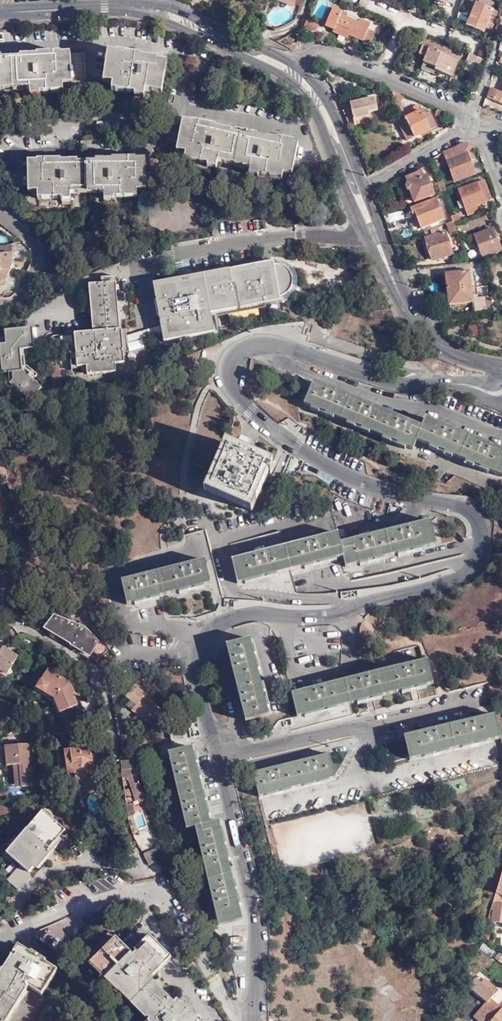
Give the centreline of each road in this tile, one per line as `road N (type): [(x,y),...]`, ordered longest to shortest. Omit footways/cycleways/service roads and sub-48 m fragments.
road 1 (residential): [(501,392),(396,384),(278,345),(235,351),(229,386),(285,438),(360,481),(464,506),(479,520),(483,541),(474,567),(453,582),(326,616),(245,615),(208,629),(195,652)]
road 2 (residential): [(255,1020),(253,899),(195,652)]
road 3 (residential): [(103,675),(116,704),(134,855),(54,869),(24,899)]
road 4 (tertiary): [(357,190),(421,328),(451,351),(501,366)]
road 5 (residential): [(284,66),(324,52),(476,121)]
road 6 (tertiary): [(284,66),(319,101),(357,190)]
road 7 (residential): [(357,190),(476,121)]
road 8 (tertiary): [(0,12),(134,6)]
road 9 (tertiary): [(165,13),(284,66)]

